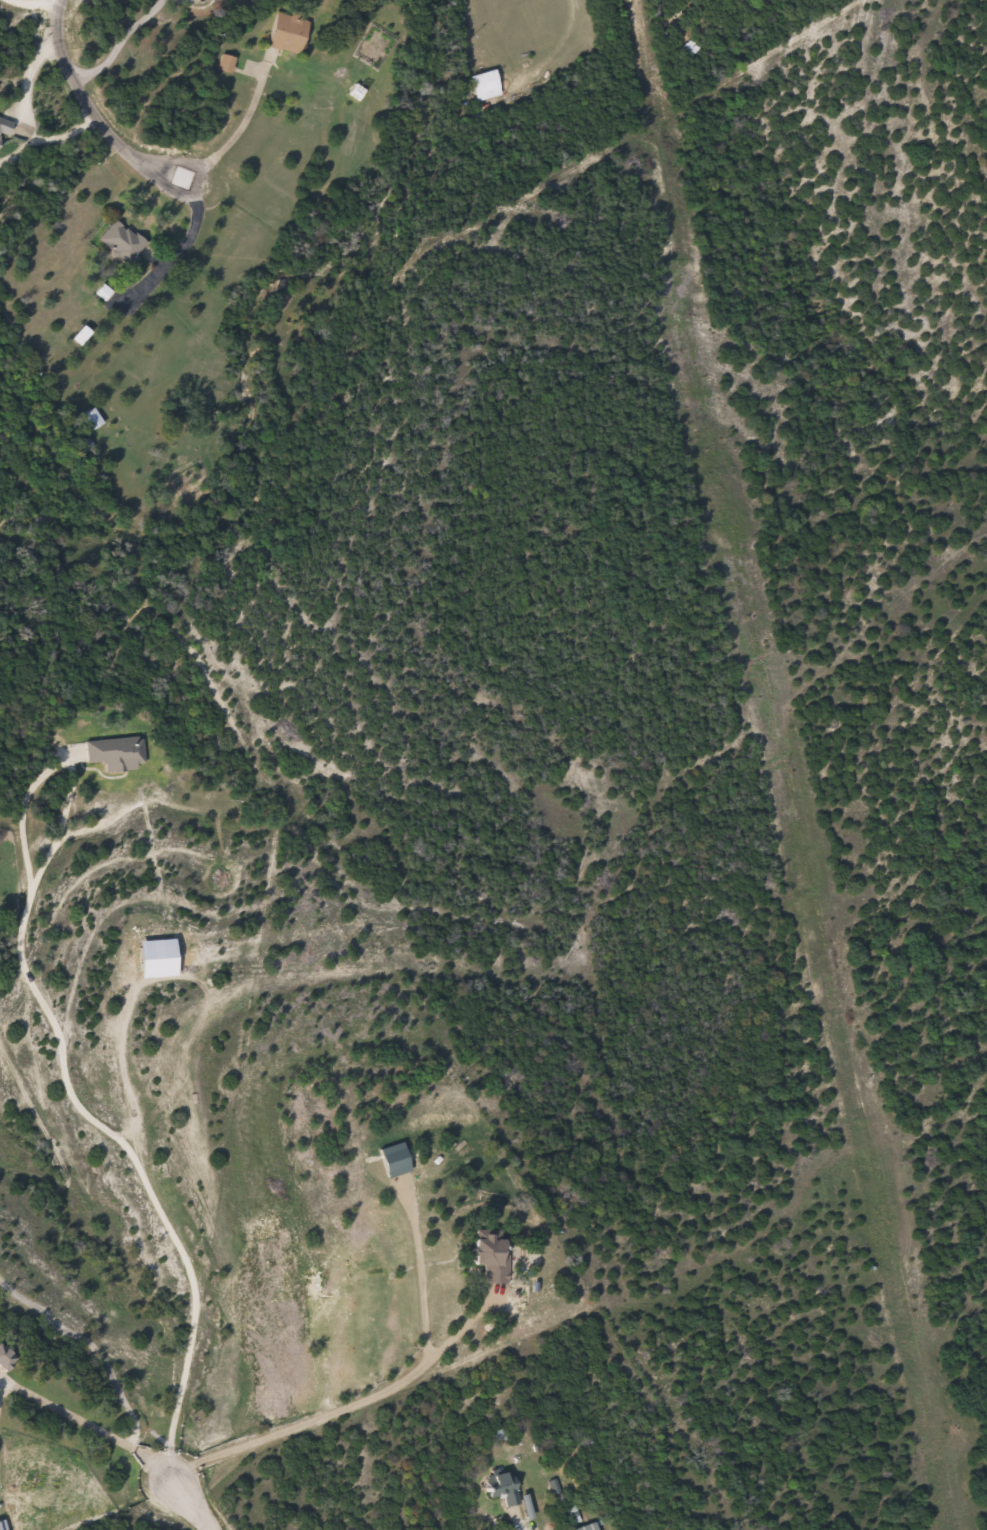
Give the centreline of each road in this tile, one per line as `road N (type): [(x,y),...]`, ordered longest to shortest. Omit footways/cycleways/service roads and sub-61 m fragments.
road 1 (residential): [(392,974),(282,793),(248,762),(242,730),(200,660),(144,600),(127,534),(67,484),(55,451),(0,374)]
road 2 (residential): [(726,1529),(392,974)]
road 3 (residential): [(591,1311),(312,1432),(186,1504)]
road 4 (residential): [(62,0),(56,26),(73,81),(125,150),(183,182)]
road 5 (residential): [(0,1384),(128,1440),(169,1481)]

